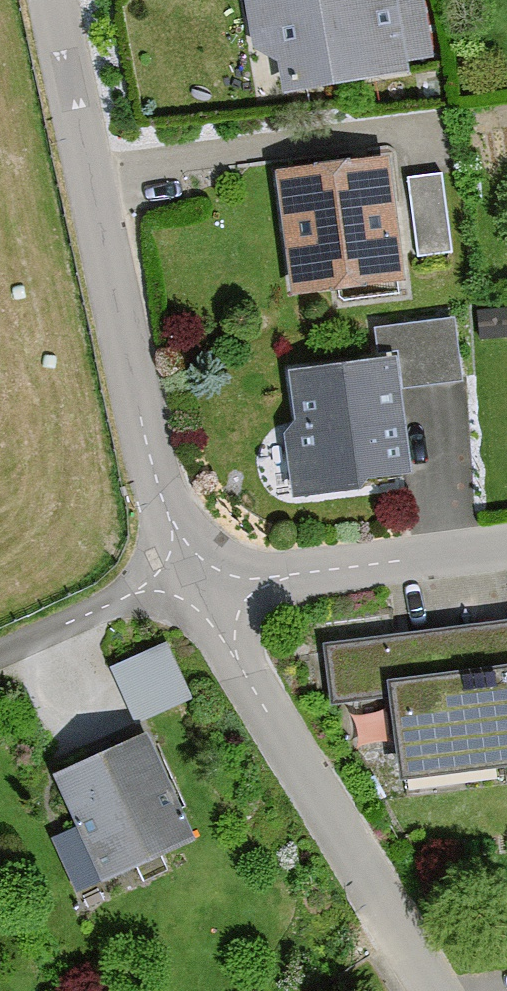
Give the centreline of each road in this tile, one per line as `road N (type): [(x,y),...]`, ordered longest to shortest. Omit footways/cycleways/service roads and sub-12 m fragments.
road 1 (residential): [(53,0),(182,589)]
road 2 (residential): [(182,589),(430,990)]
road 3 (residential): [(506,548),(182,589)]
road 4 (residential): [(182,589),(0,670)]

